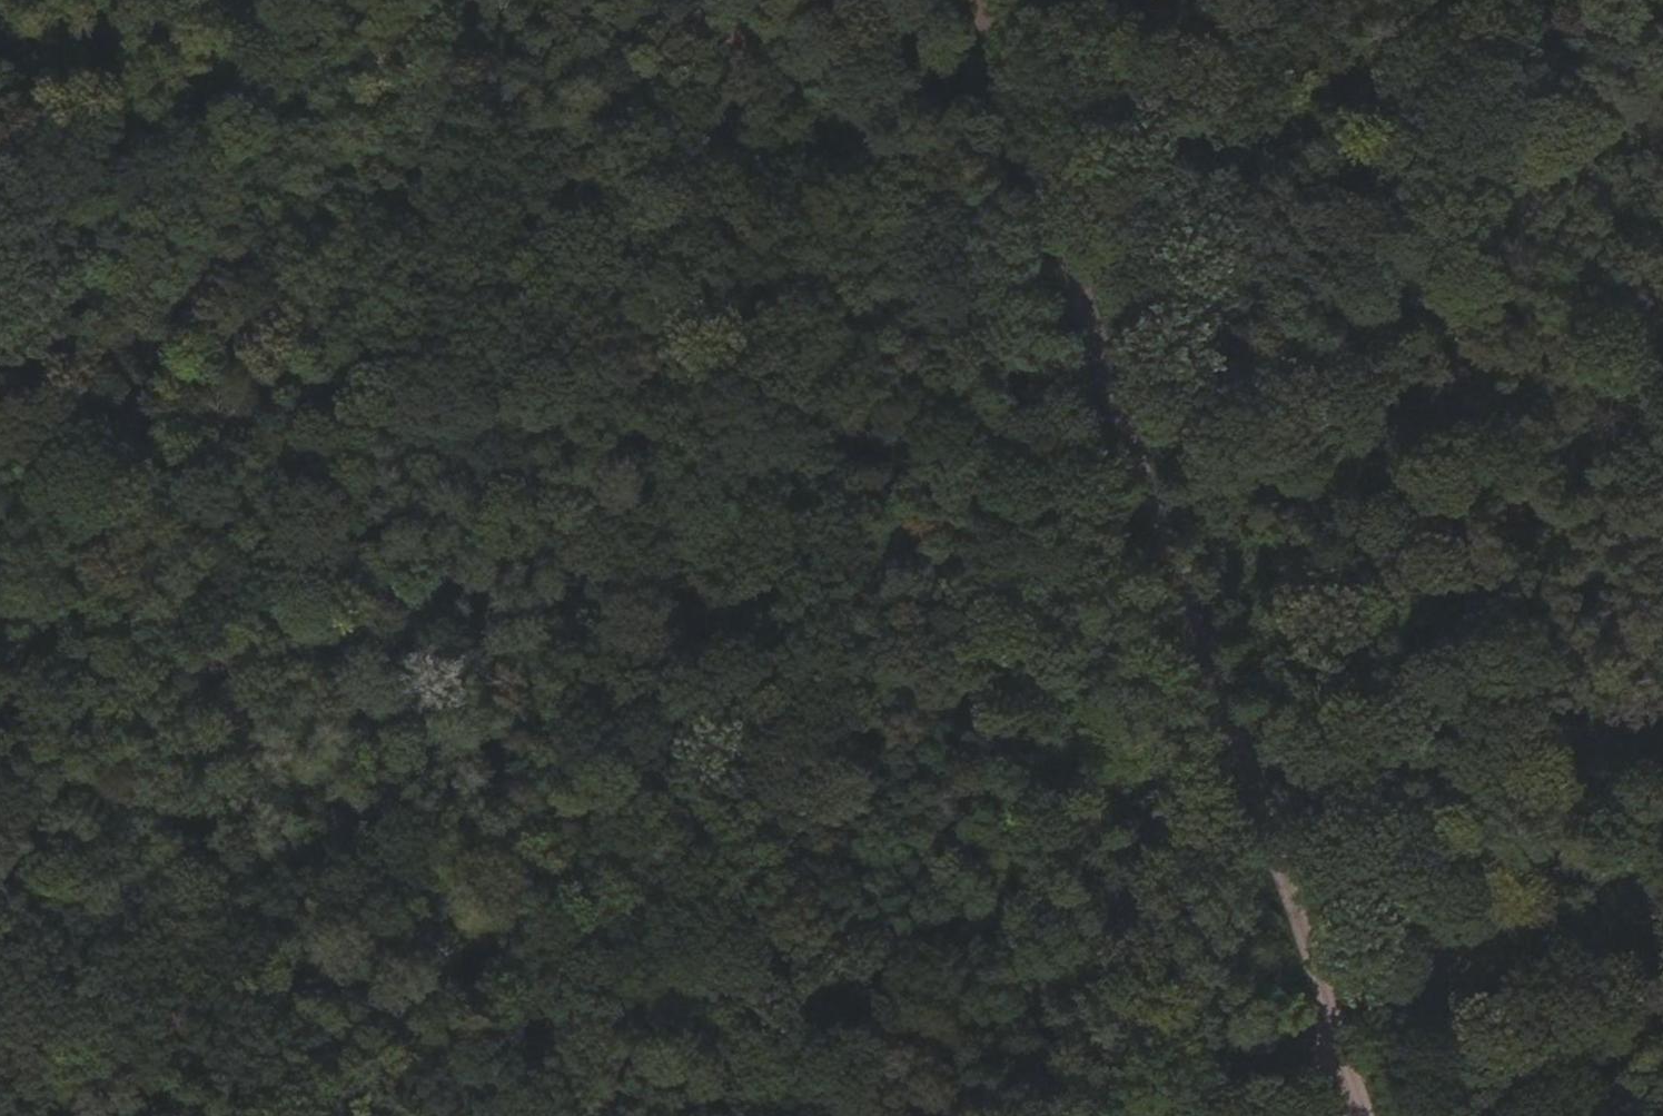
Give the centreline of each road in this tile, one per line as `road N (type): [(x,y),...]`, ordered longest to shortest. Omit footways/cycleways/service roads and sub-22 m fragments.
road 1 (track): [(1000,0),(1391,1115)]
road 2 (track): [(0,736),(360,0)]

